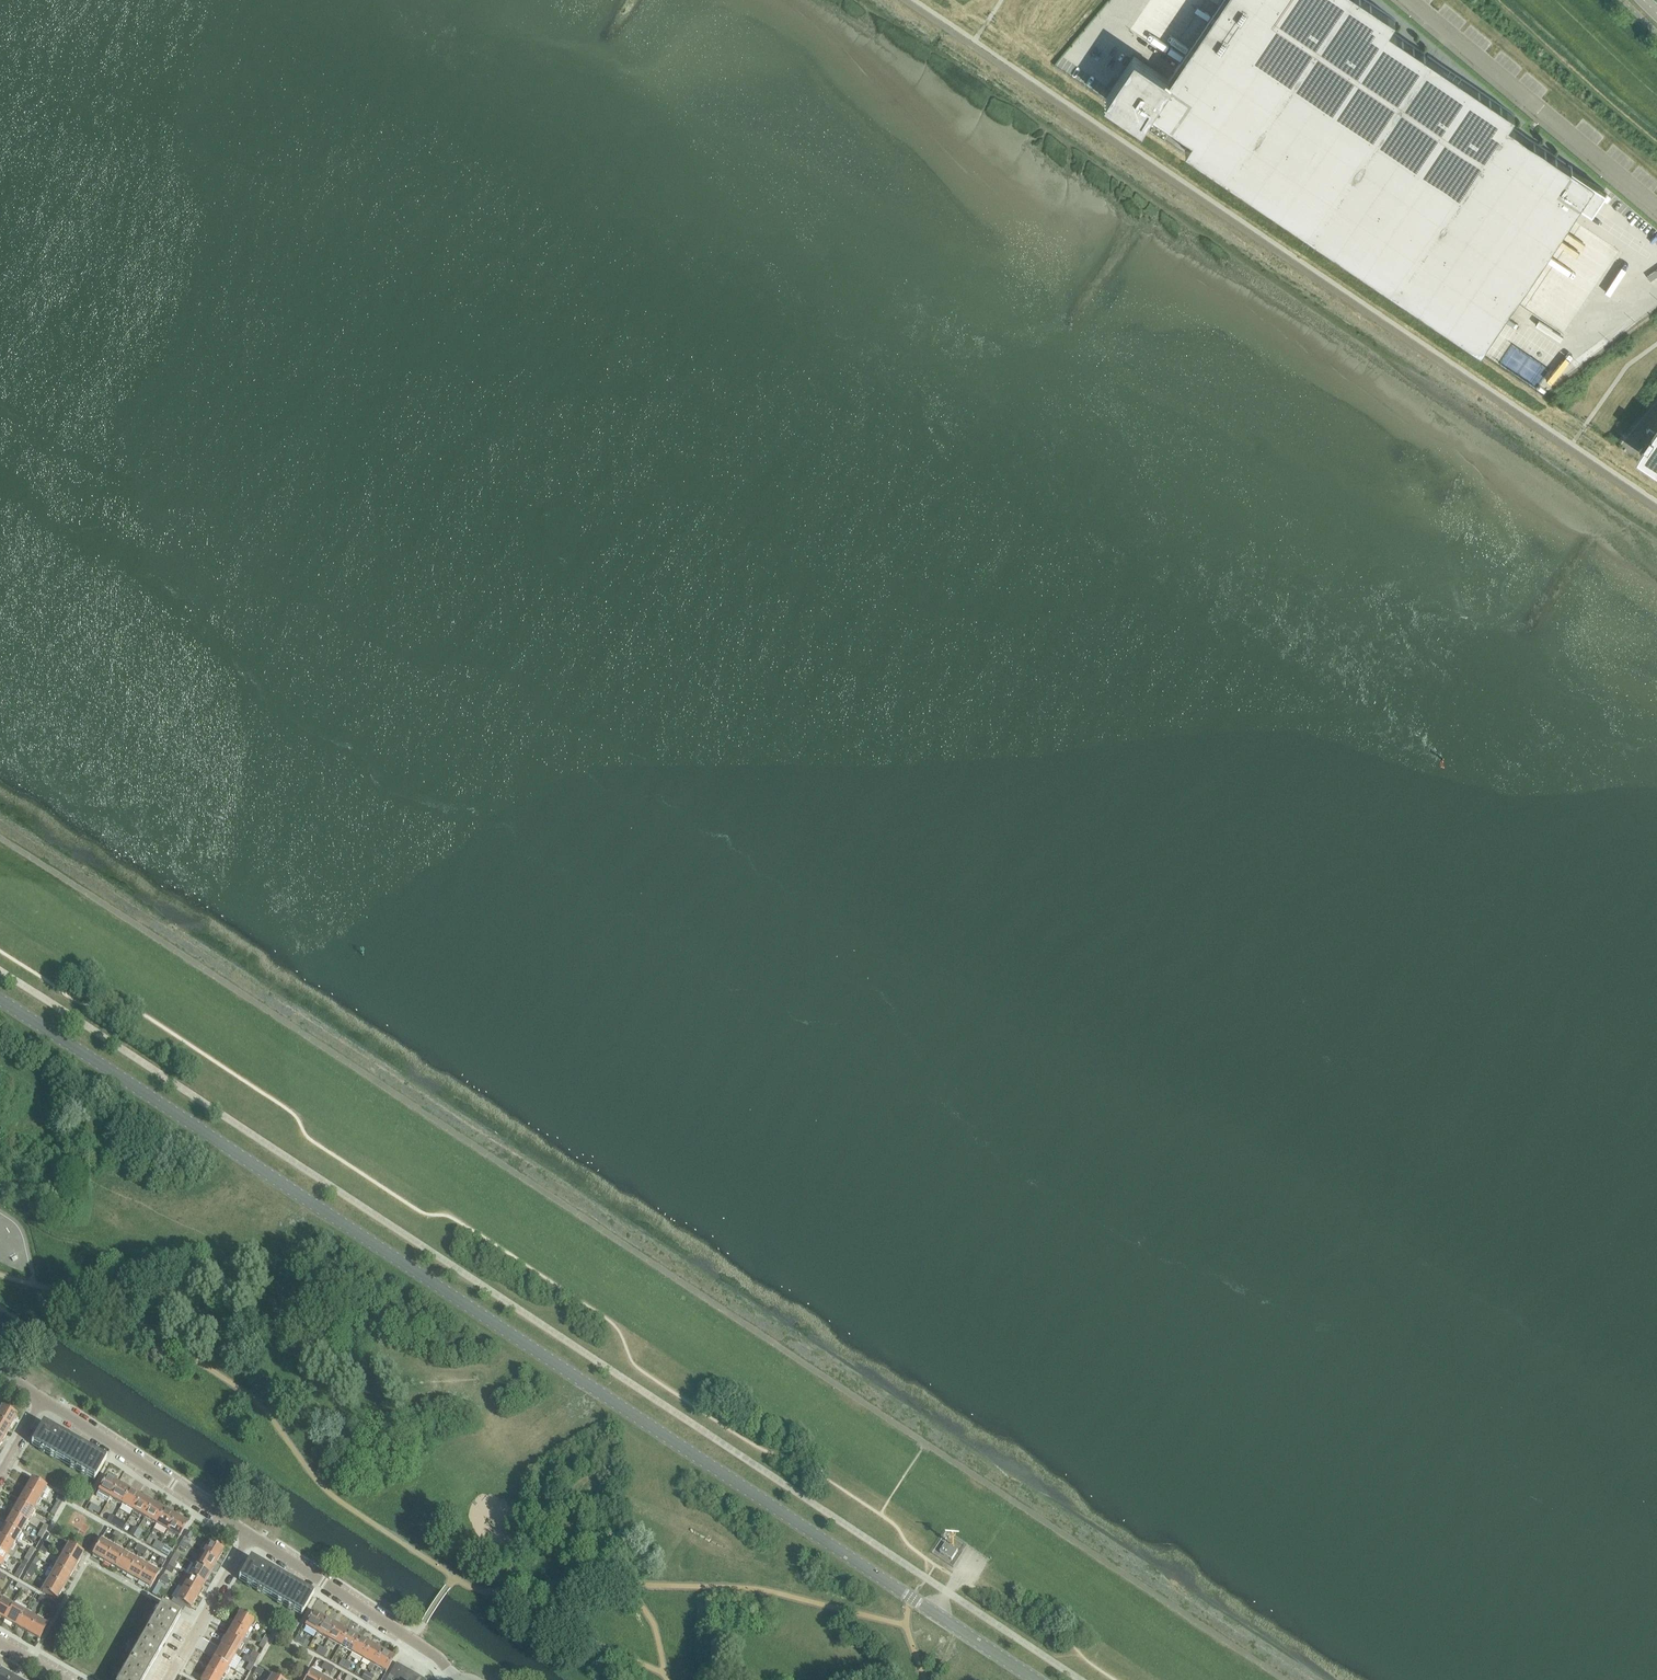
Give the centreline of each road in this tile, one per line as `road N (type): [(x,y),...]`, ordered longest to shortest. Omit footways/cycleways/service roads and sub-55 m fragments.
road 1 (secondary): [(1039,1679),(0,999)]
road 2 (unclassified): [(1656,205),(1412,0)]
road 3 (residential): [(457,1679),(439,1658),(250,1535)]
road 4 (residential): [(250,1535),(42,1399)]
road 5 (residential): [(168,1679),(250,1535)]

